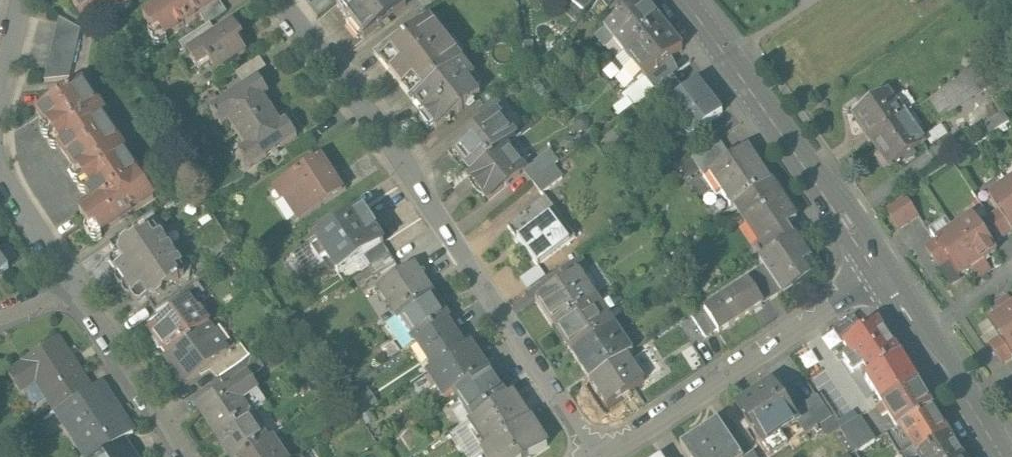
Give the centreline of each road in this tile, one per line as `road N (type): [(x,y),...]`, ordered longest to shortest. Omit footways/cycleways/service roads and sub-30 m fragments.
road 1 (residential): [(596,456),(397,154),(276,0)]
road 2 (residential): [(602,456),(879,271)]
road 3 (tertiary): [(687,0),(879,271)]
road 4 (residential): [(183,456),(75,294)]
road 5 (tertiary): [(921,334),(1002,456)]
road 6 (residential): [(0,171),(75,294)]

